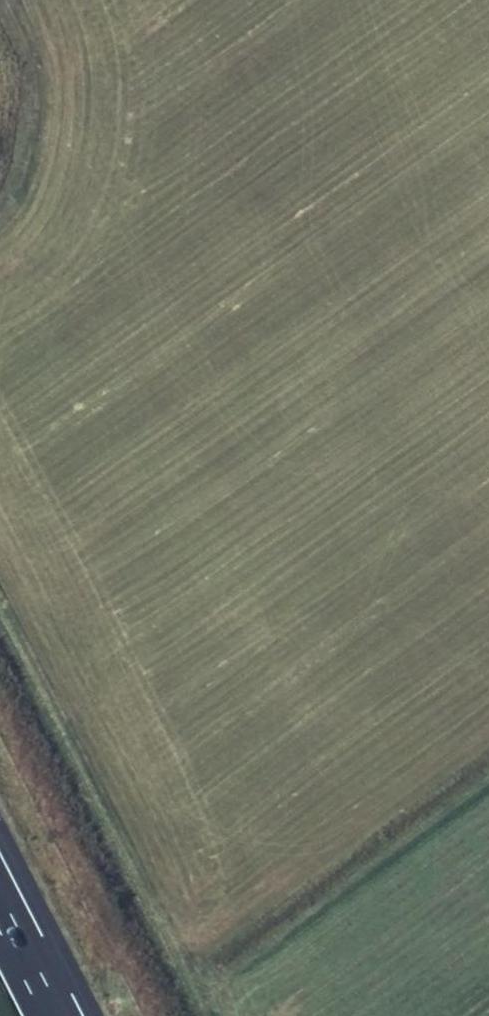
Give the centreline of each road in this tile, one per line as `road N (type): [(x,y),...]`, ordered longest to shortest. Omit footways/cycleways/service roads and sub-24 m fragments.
road 1 (motorway): [(56,1015),(0,906)]

